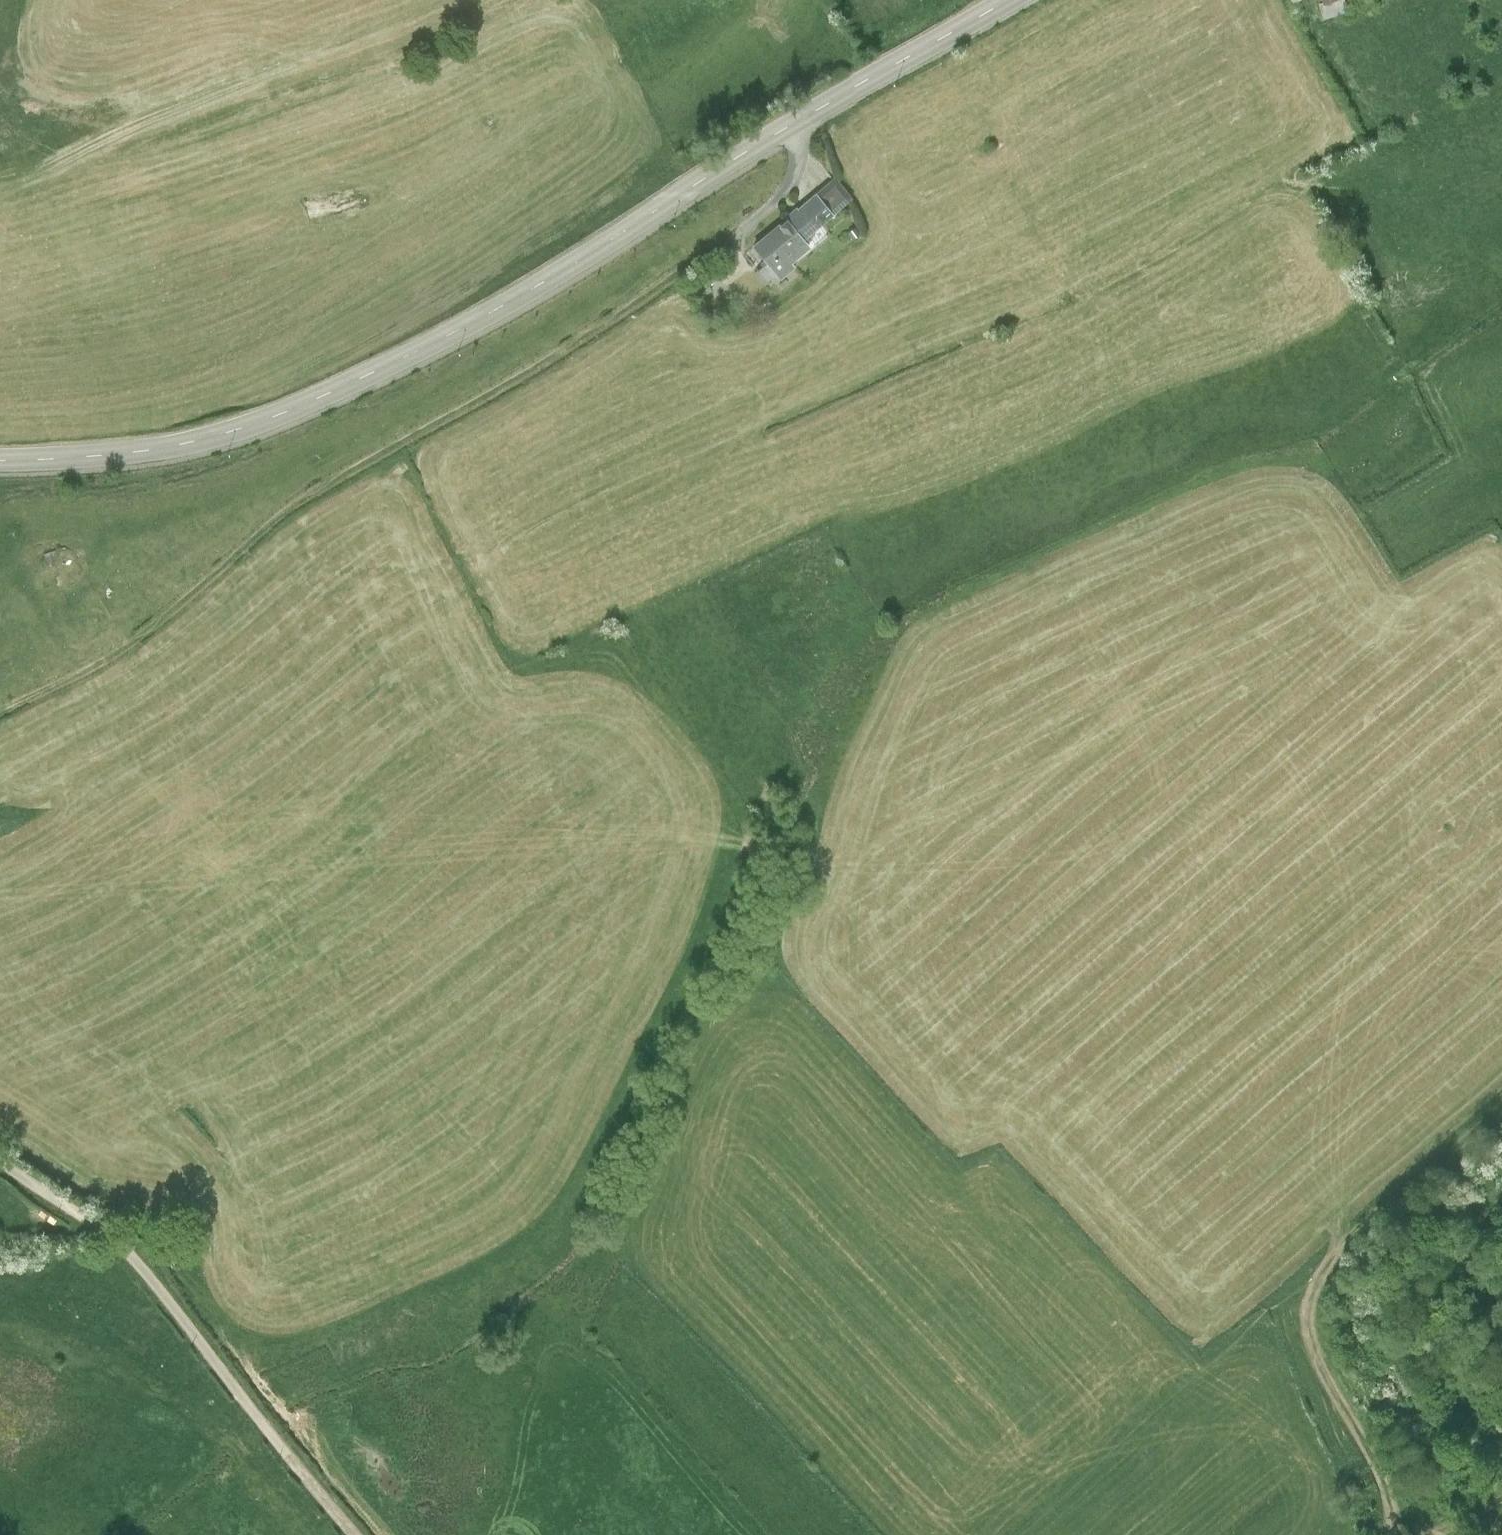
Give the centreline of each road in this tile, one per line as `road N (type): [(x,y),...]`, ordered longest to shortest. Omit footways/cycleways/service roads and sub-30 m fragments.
road 1 (residential): [(0,460),(127,454),(225,435),(312,403),(496,308),(822,106),(1011,0)]

